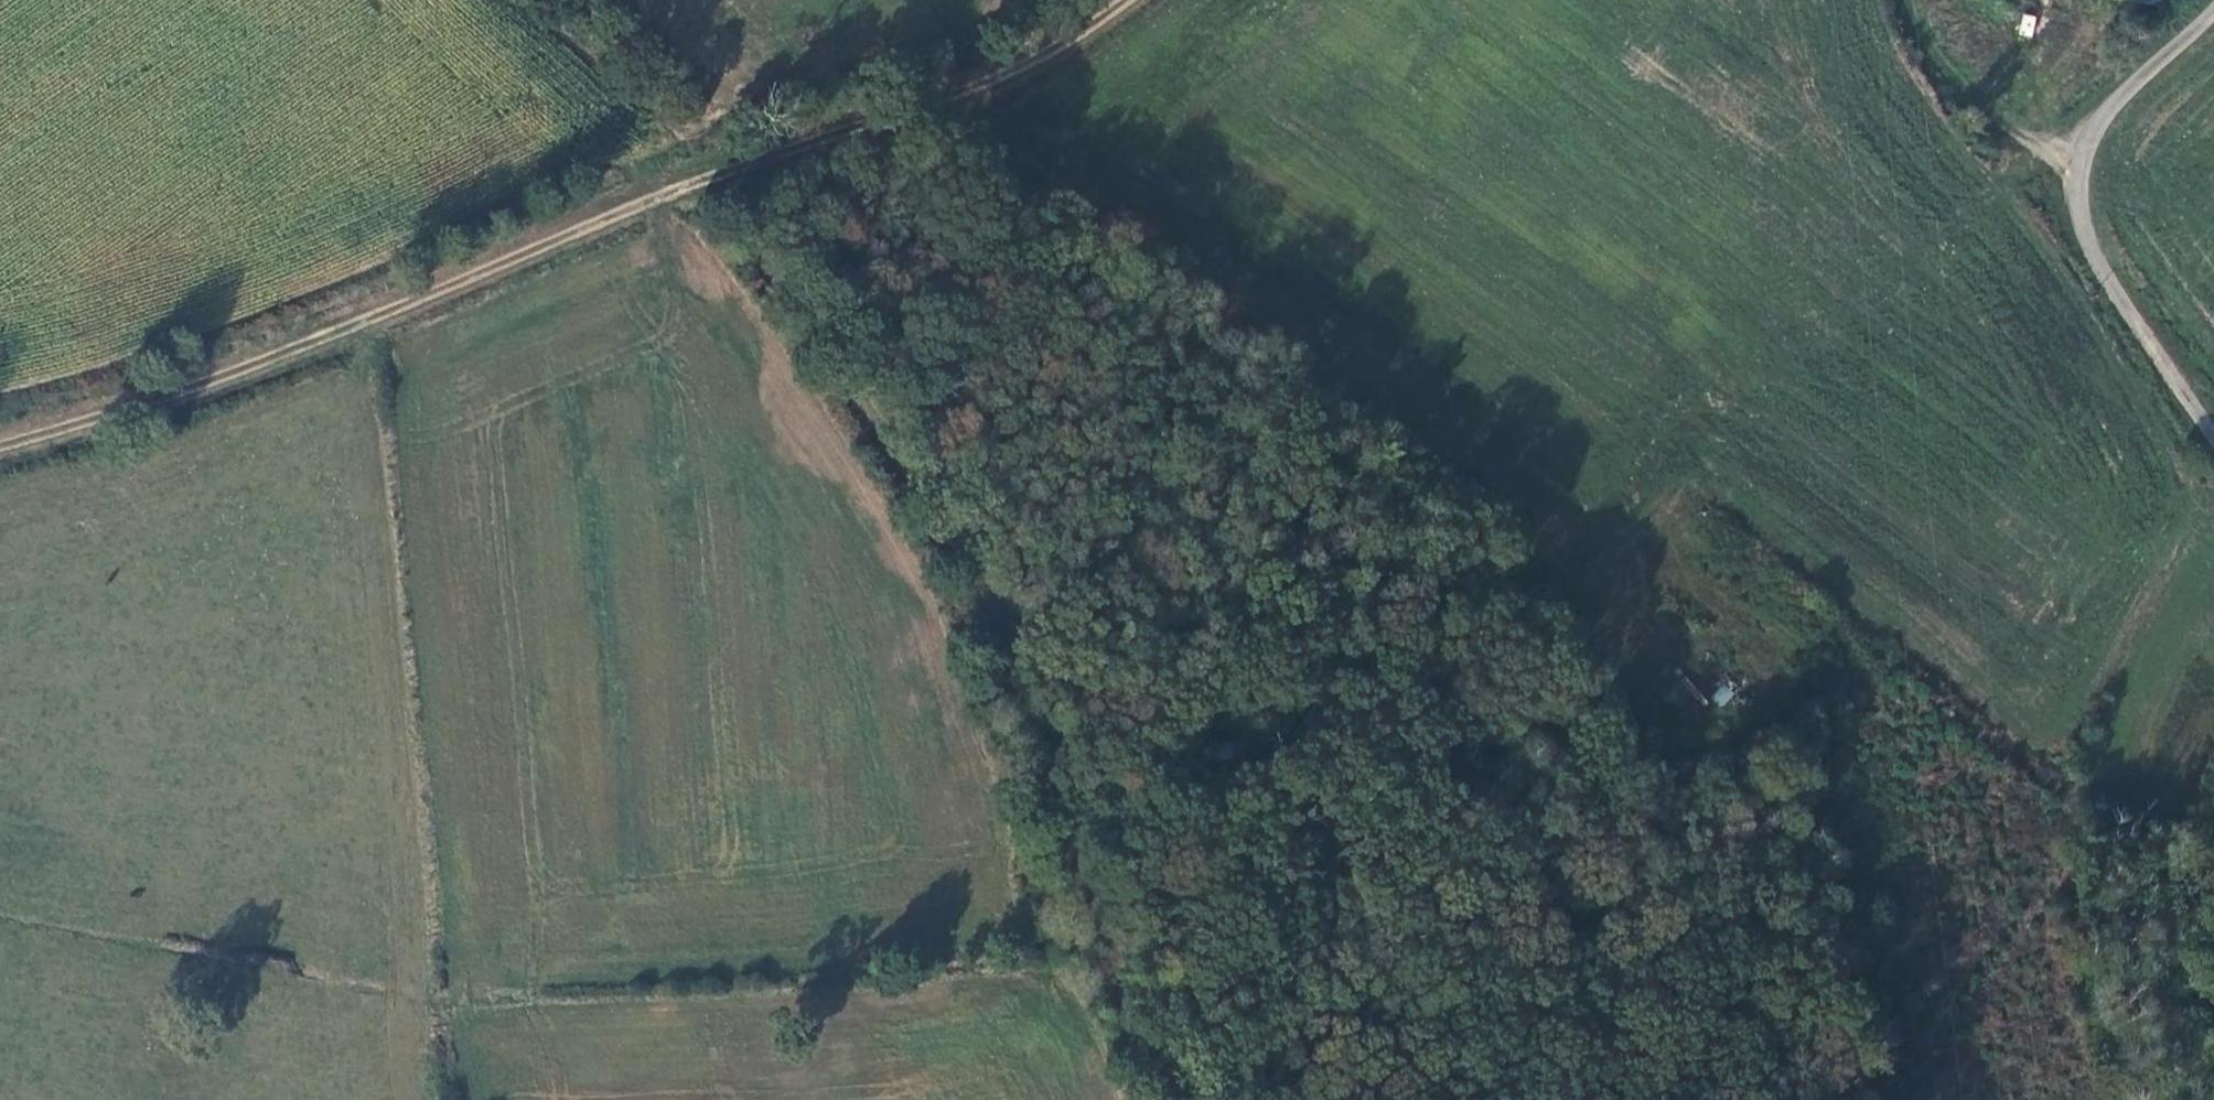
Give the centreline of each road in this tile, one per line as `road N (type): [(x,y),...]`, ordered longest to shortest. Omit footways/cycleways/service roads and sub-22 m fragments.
road 1 (track): [(1135,0),(1049,67),(0,452)]
road 2 (unclassified): [(2213,434),(2108,278),(2079,190),(2099,107),(2206,0)]

